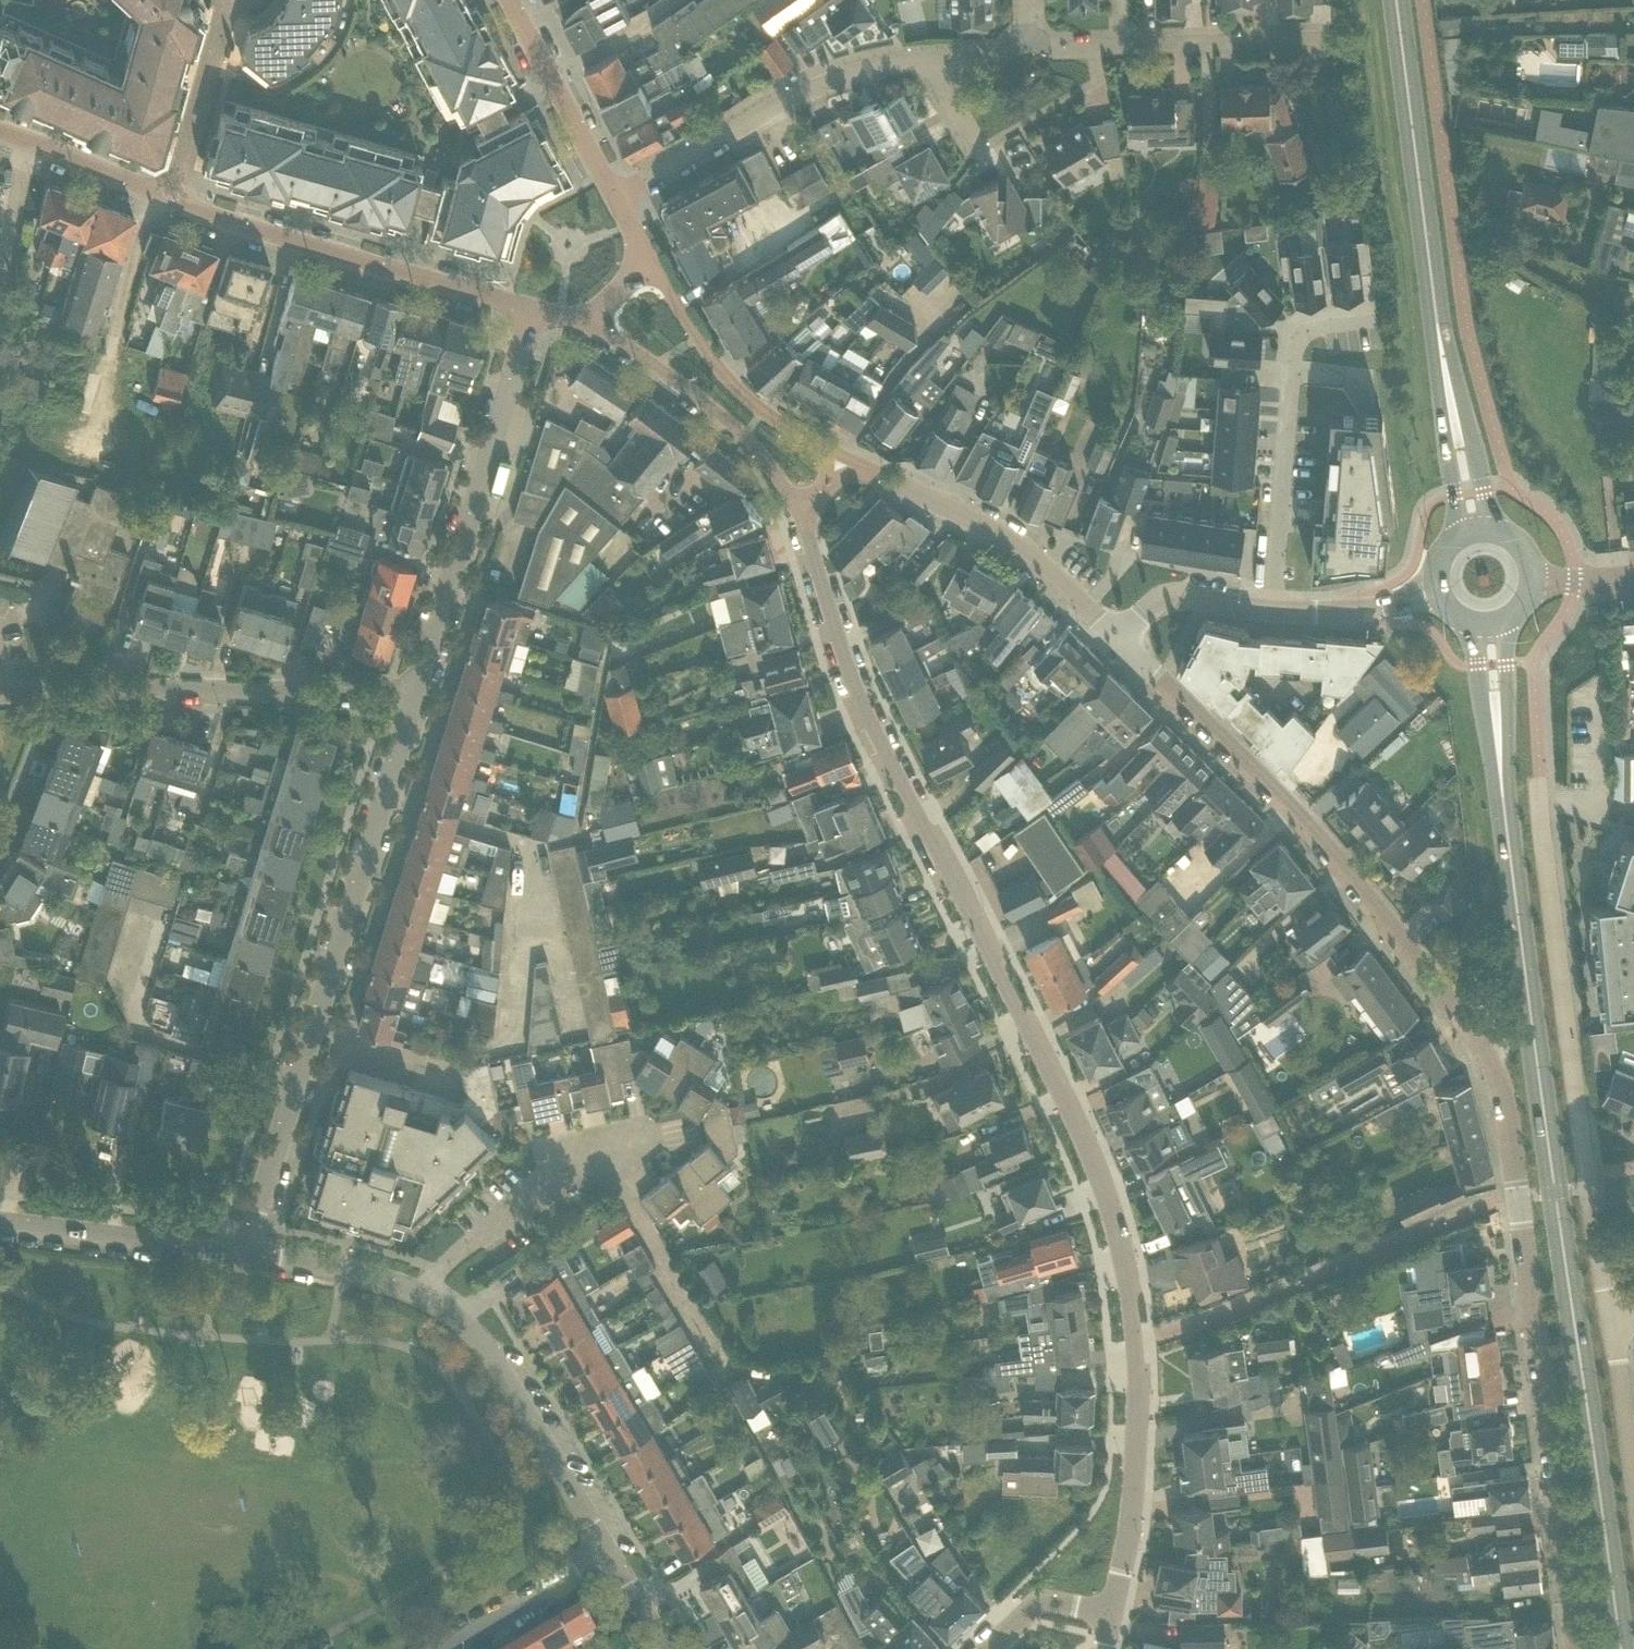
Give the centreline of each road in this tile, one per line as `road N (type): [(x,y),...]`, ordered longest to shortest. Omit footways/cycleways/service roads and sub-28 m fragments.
road 1 (residential): [(1109,1604),(1132,1397),(1125,1276),(1104,1202),(822,602),(801,518)]
road 2 (secondary): [(1619,1648),(1495,725)]
road 3 (residential): [(1517,1198),(1497,1079),(1427,978),(1276,798),(1120,642)]
road 4 (residential): [(249,1254),(415,696)]
road 5 (residential): [(1615,1341),(1541,801)]
road 6 (unclassified): [(1572,1648),(1517,1198)]
road 7 (residential): [(722,1359),(631,1204),(611,1184),(580,1175),(518,1201),(418,1290)]
road 8 (residential): [(0,689),(415,696)]
road 9 (secondary): [(1451,405),(1397,0)]
road 10 (residential): [(415,696),(530,315)]
road 11 (residential): [(530,315),(166,200)]
road 12 (residential): [(1265,609),(1294,341),(1316,321),(1368,313)]
road 13 (residential): [(611,199),(853,68),(924,53)]
road 14 (residential): [(843,465),(1009,536),(1120,642)]
road 15 (residential): [(608,1554),(479,1336),(418,1290)]
road 16 (residential): [(1023,47),(1323,36)]
road 17 (residential): [(592,319),(756,453),(801,518)]
road 18 (residential): [(843,465),(760,412),(726,378),(646,263)]
road 19 (residential): [(249,1254),(0,1225)]
road 20 (unclassified): [(166,200),(225,0)]
road 21 (residential): [(611,199),(515,19)]
road 22 (residential): [(447,1648),(608,1554)]
road 23 (residential): [(166,200),(0,134)]
road 24 (residential): [(1265,609),(1356,611),(1438,595)]
road 25 (residential): [(418,1290),(249,1254)]
road 26 (residential): [(1120,642),(1169,596),(1265,609)]
road 27 (residential): [(987,1648),(1041,1603),(1109,1604)]
road 28 (unclassified): [(1615,1341),(1633,1472)]
road 29 (secondary): [(1451,405),(1456,536)]
road 30 (secondary): [(1491,528),(1474,454),(1451,405)]

